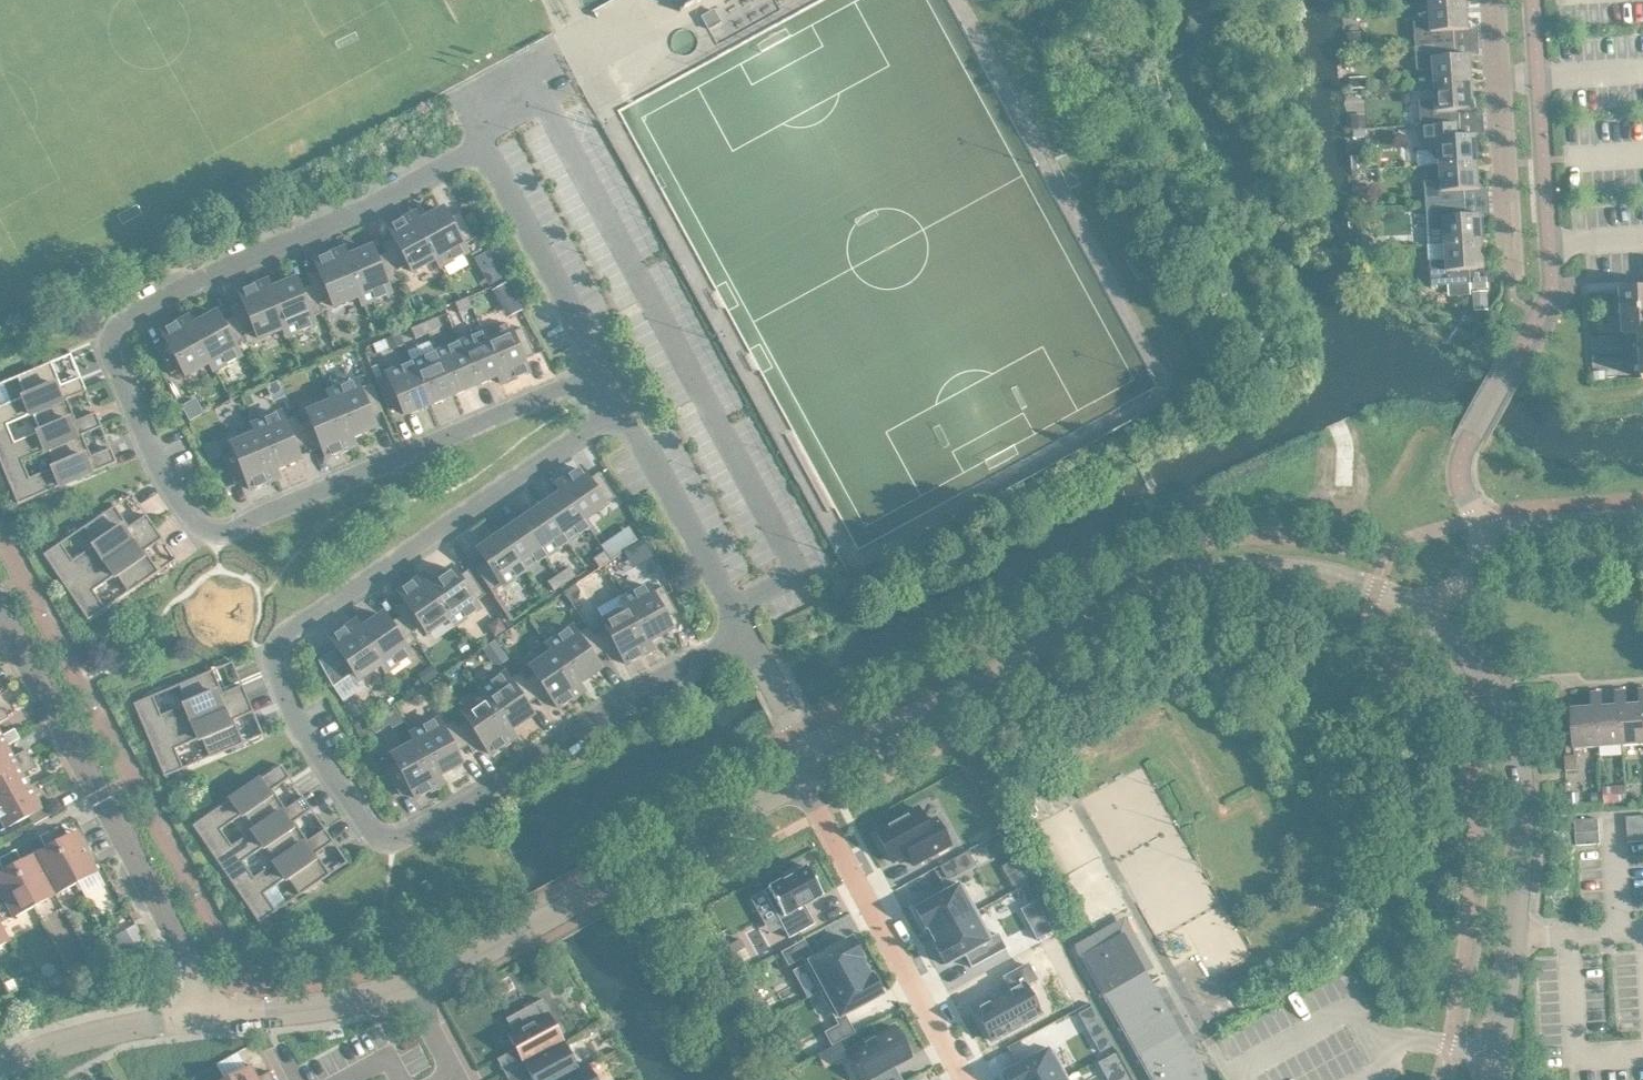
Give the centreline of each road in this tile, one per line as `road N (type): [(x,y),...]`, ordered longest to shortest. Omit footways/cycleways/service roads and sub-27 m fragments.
road 1 (residential): [(608,366),(227,527),(203,523),(184,503),(151,447),(115,347),(140,303),(490,141)]
road 2 (residential): [(741,622),(400,834),(371,824),(292,706),(281,642),(293,623),(626,401)]
road 3 (unclassified): [(816,771),(1200,569),(1316,555),(1446,608)]
road 4 (unclassified): [(1446,608),(1484,643),(1500,677),(1527,785),(1492,1079)]
road 5 (residential): [(209,1012),(202,976),(0,611)]
road 6 (unclassified): [(419,979),(804,777)]
road 7 (residential): [(1477,526),(1465,460),(1544,310),(1554,241),(1642,233)]
road 8 (residential): [(972,1079),(804,777)]
road 9 (residential): [(608,366),(490,141)]
road 10 (residential): [(741,622),(626,401)]
road 11 (unclassified): [(0,1061),(51,1040),(209,1012)]
road 12 (unclassified): [(209,1012),(321,1003),(419,979)]
road 13 (residential): [(1512,259),(1502,75)]
road 14 (residential): [(816,771),(768,661),(741,622)]
road 15 (residential): [(1642,513),(1477,526)]
road 16 (residential): [(1502,75),(1642,66)]

